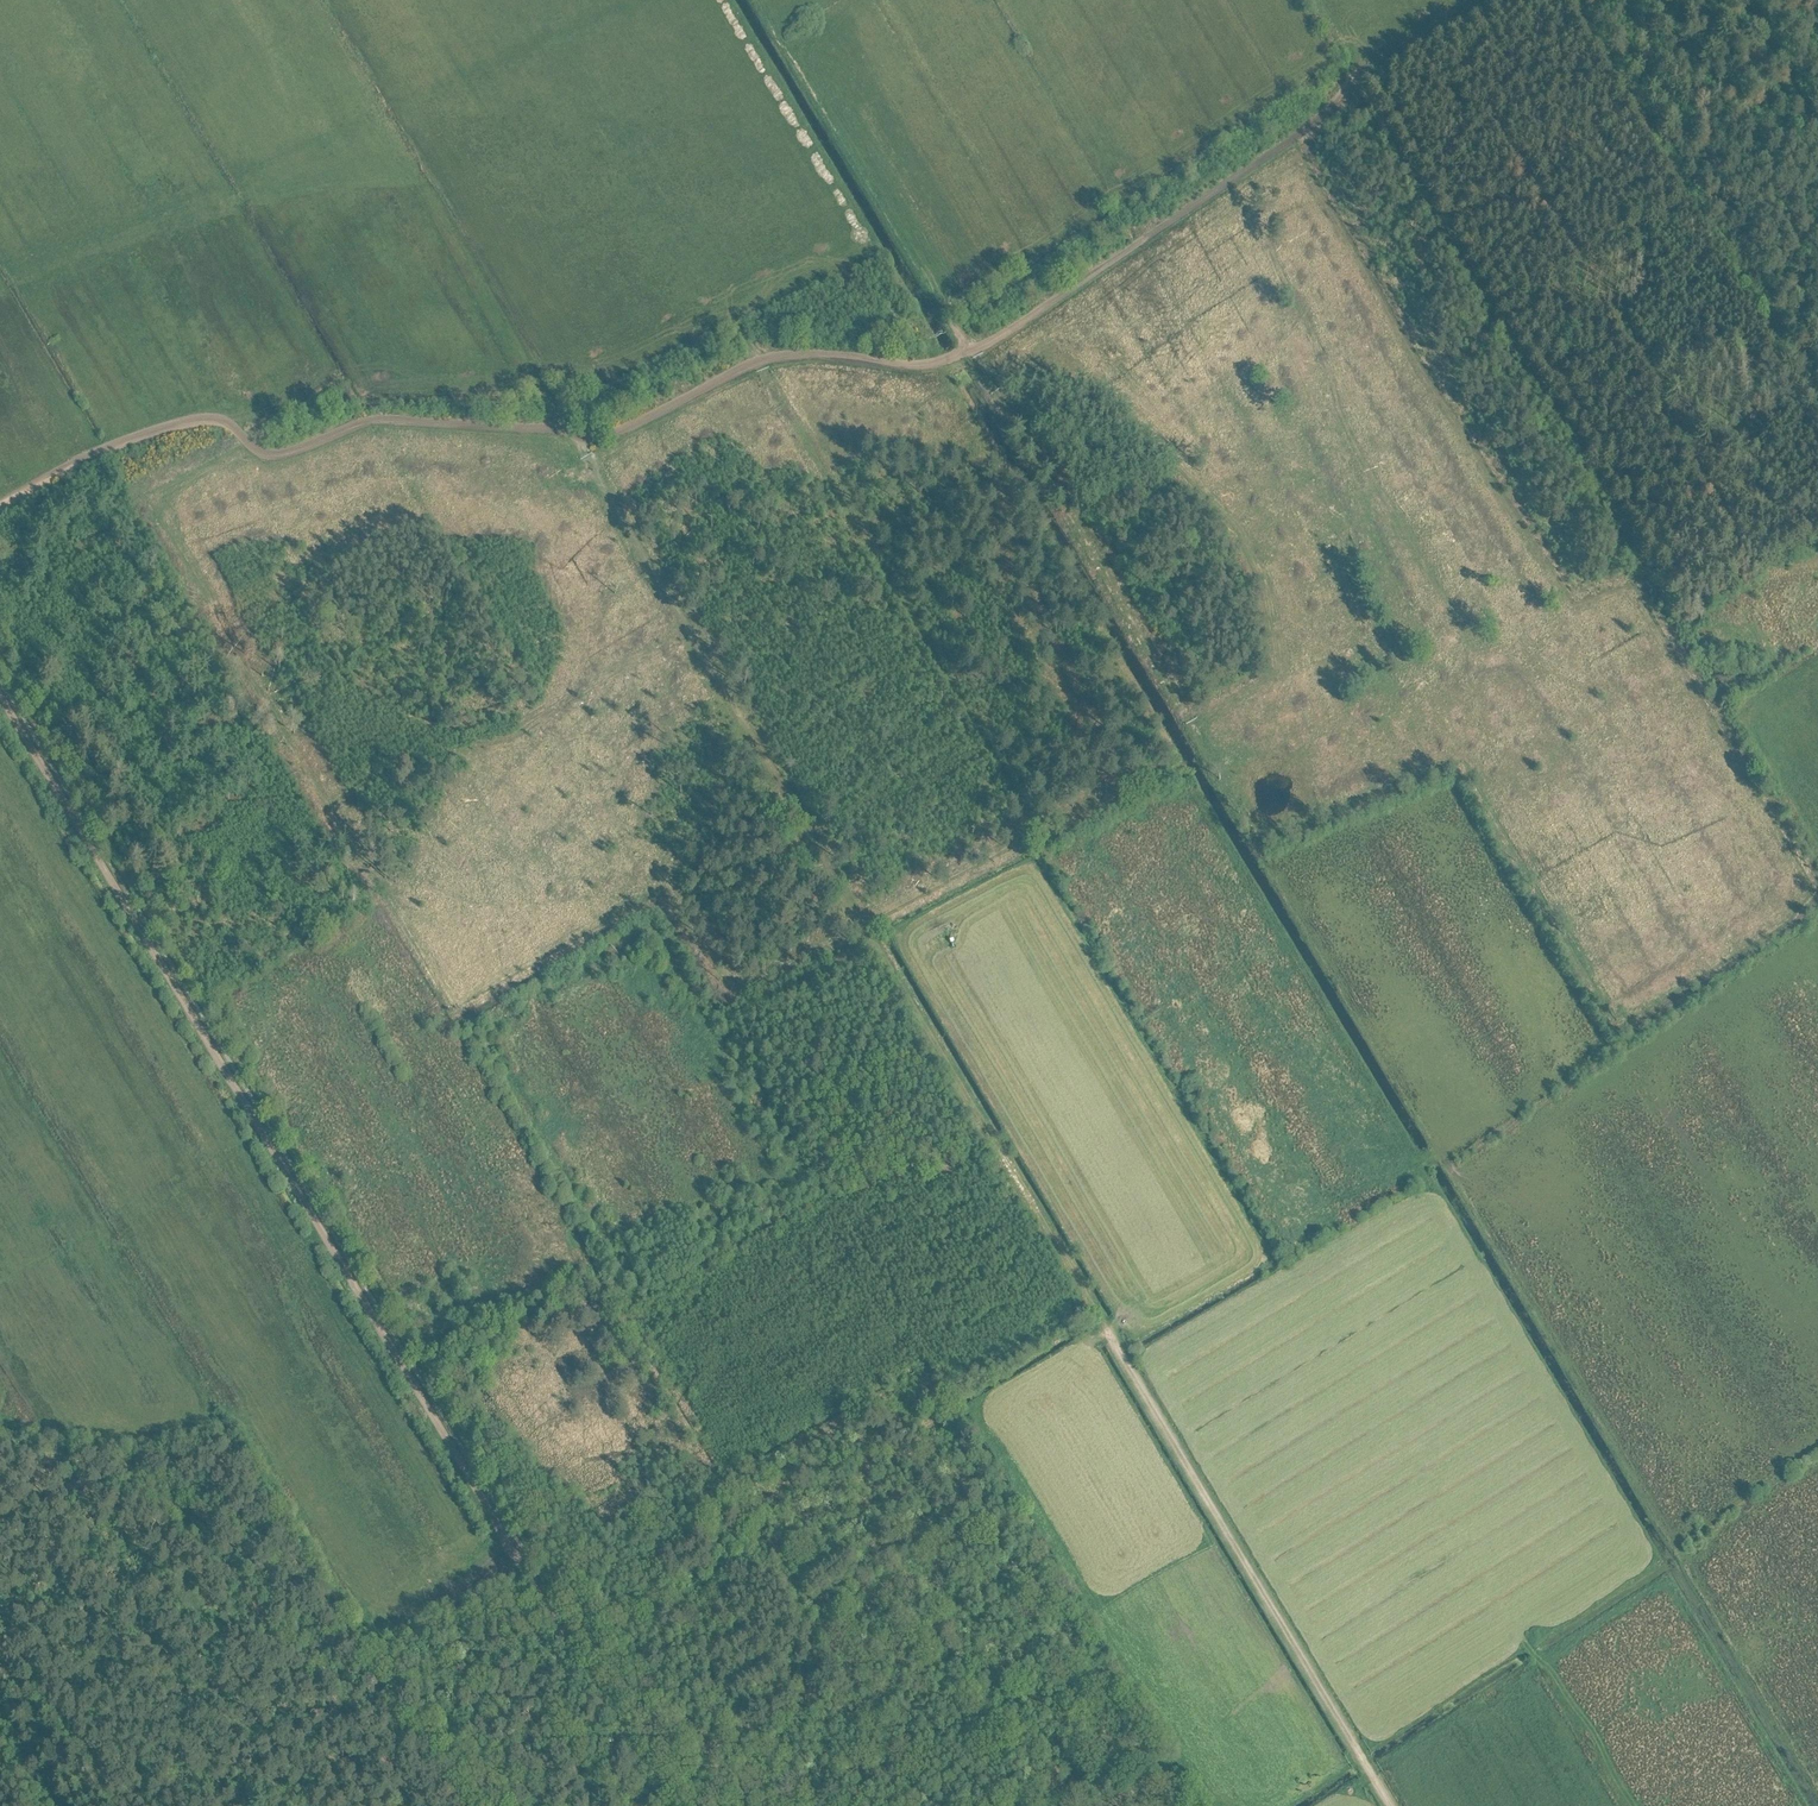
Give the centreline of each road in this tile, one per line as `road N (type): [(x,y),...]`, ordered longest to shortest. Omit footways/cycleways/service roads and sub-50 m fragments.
road 1 (track): [(1385,1805),(571,436),(372,420),(272,458),(210,418),(110,447),(0,508)]
road 2 (track): [(667,1805),(532,1582),(527,1552),(0,680)]
road 3 (track): [(577,443),(780,357),(924,365),(968,356),(1348,105)]
road 4 (track): [(1403,90),(1486,131),(1505,150),(1673,429),(1817,522)]
road 5 (track): [(1736,0),(1774,55),(1817,154)]

